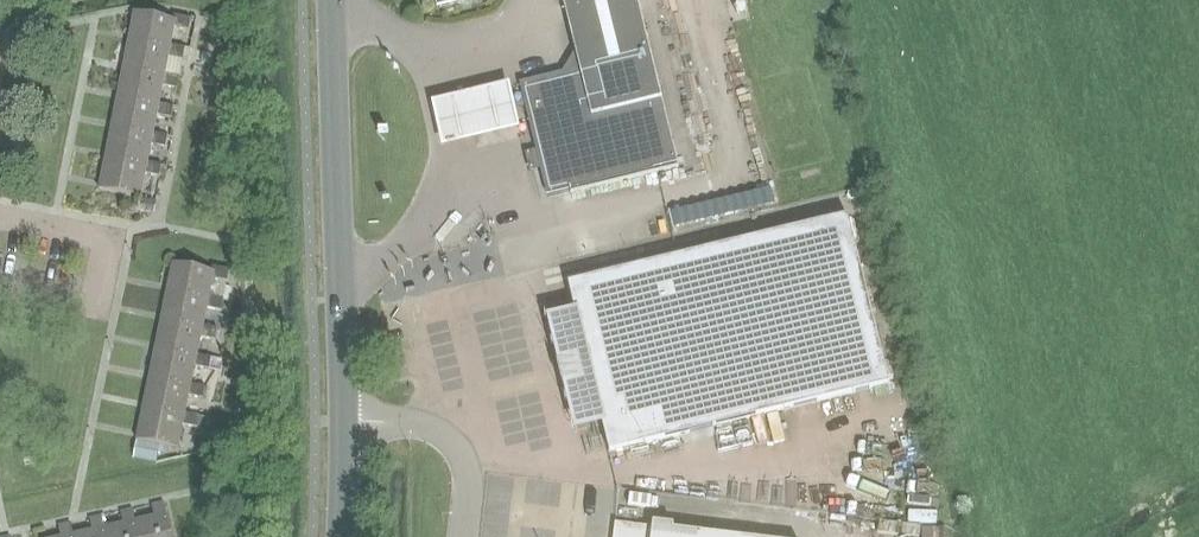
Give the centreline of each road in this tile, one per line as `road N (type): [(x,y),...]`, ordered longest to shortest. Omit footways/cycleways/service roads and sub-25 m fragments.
road 1 (secondary): [(345,423),(332,0)]
road 2 (unclassified): [(345,423),(426,428),(456,449),(468,477),(462,536)]
road 3 (residential): [(0,217),(106,242),(99,297)]

